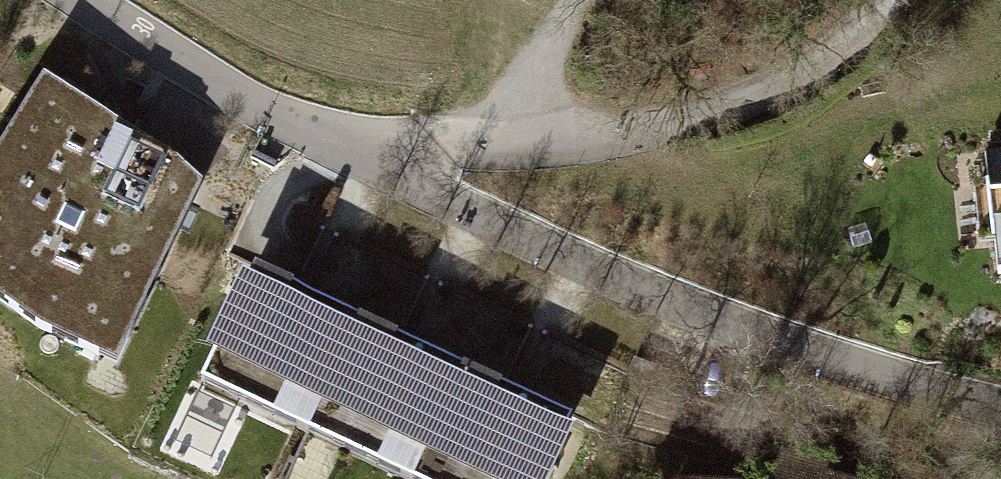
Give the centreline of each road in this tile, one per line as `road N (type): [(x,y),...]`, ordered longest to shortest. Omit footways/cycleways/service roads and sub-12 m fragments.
road 1 (residential): [(1000,406),(772,336),(367,155)]
road 2 (track): [(367,155),(674,118),(799,77),(895,0)]
road 3 (residential): [(90,0),(367,155)]
road 4 (track): [(575,0),(514,132)]

